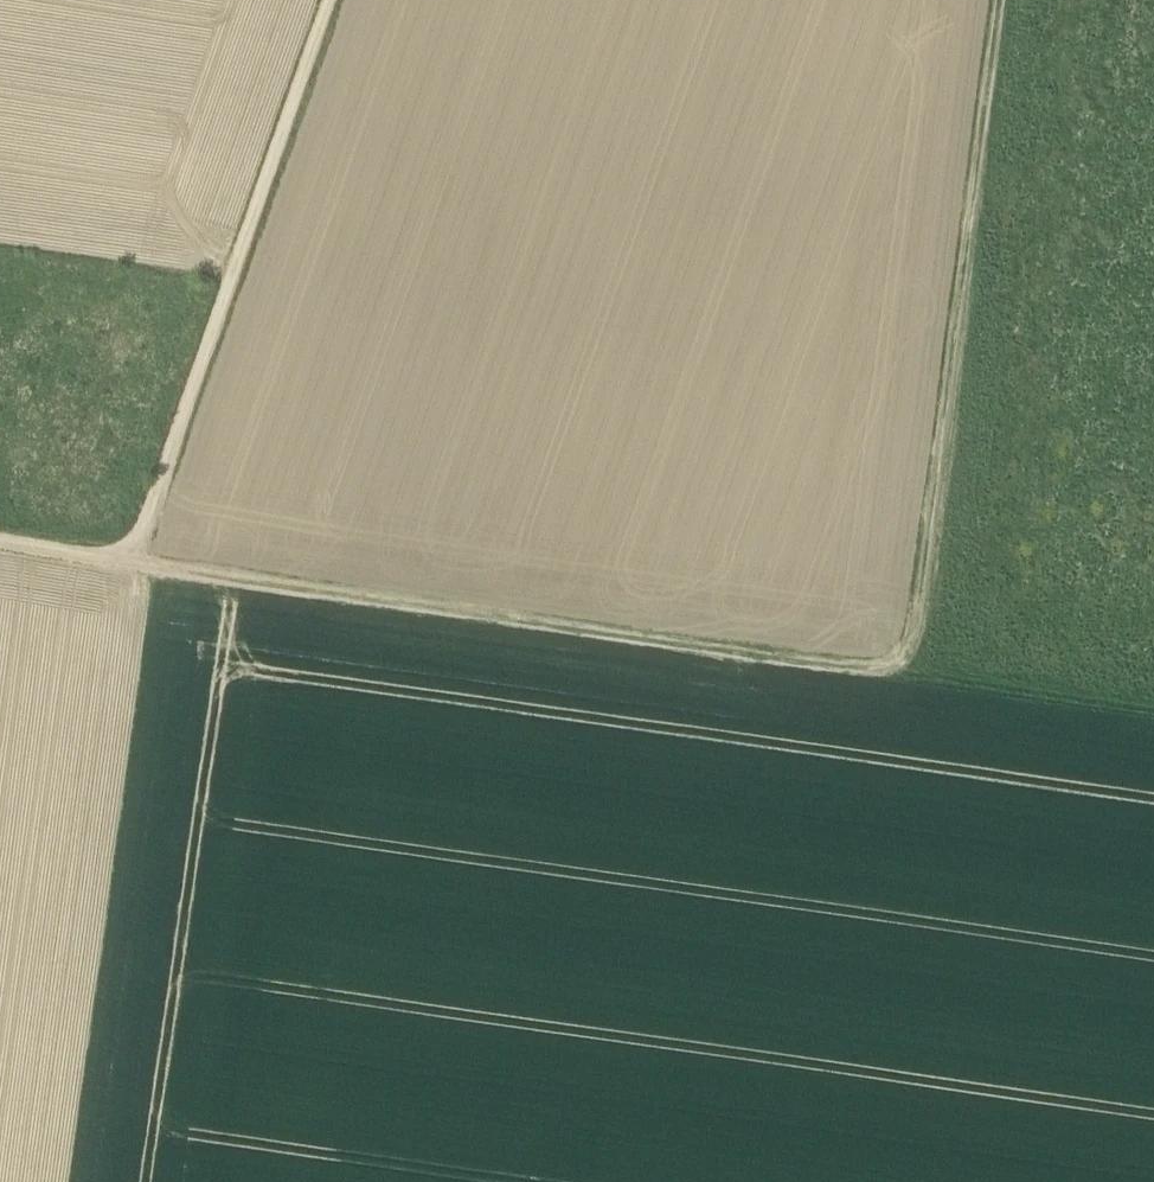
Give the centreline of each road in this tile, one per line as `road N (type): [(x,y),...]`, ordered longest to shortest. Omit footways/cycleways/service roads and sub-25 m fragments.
road 1 (track): [(126,560),(1153,713)]
road 2 (track): [(895,675),(994,0)]
road 3 (track): [(126,560),(326,0)]
road 4 (track): [(0,541),(126,560)]

